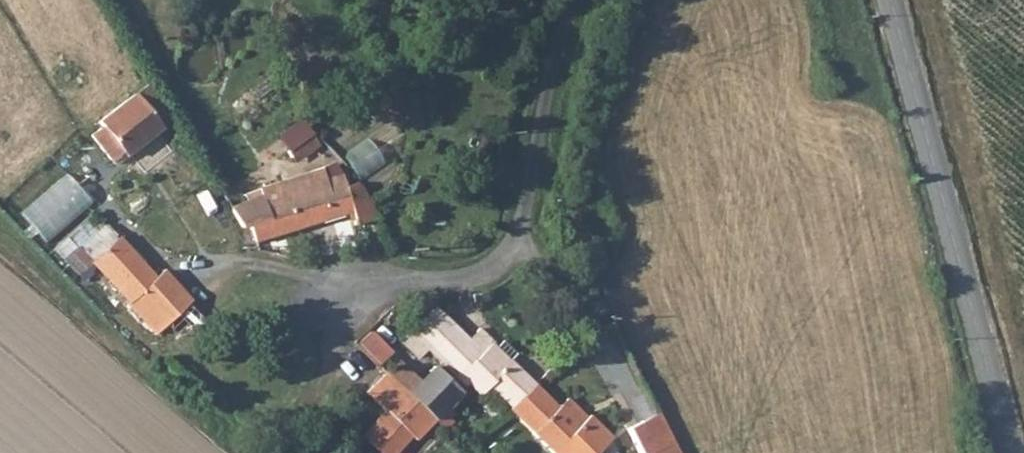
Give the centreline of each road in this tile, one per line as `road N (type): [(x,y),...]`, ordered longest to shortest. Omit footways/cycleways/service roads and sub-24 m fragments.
road 1 (tertiary): [(891,0),(1013,452)]
road 2 (residential): [(363,286),(475,269),(508,248),(573,0)]
road 3 (residential): [(202,271),(256,264),(363,286)]

